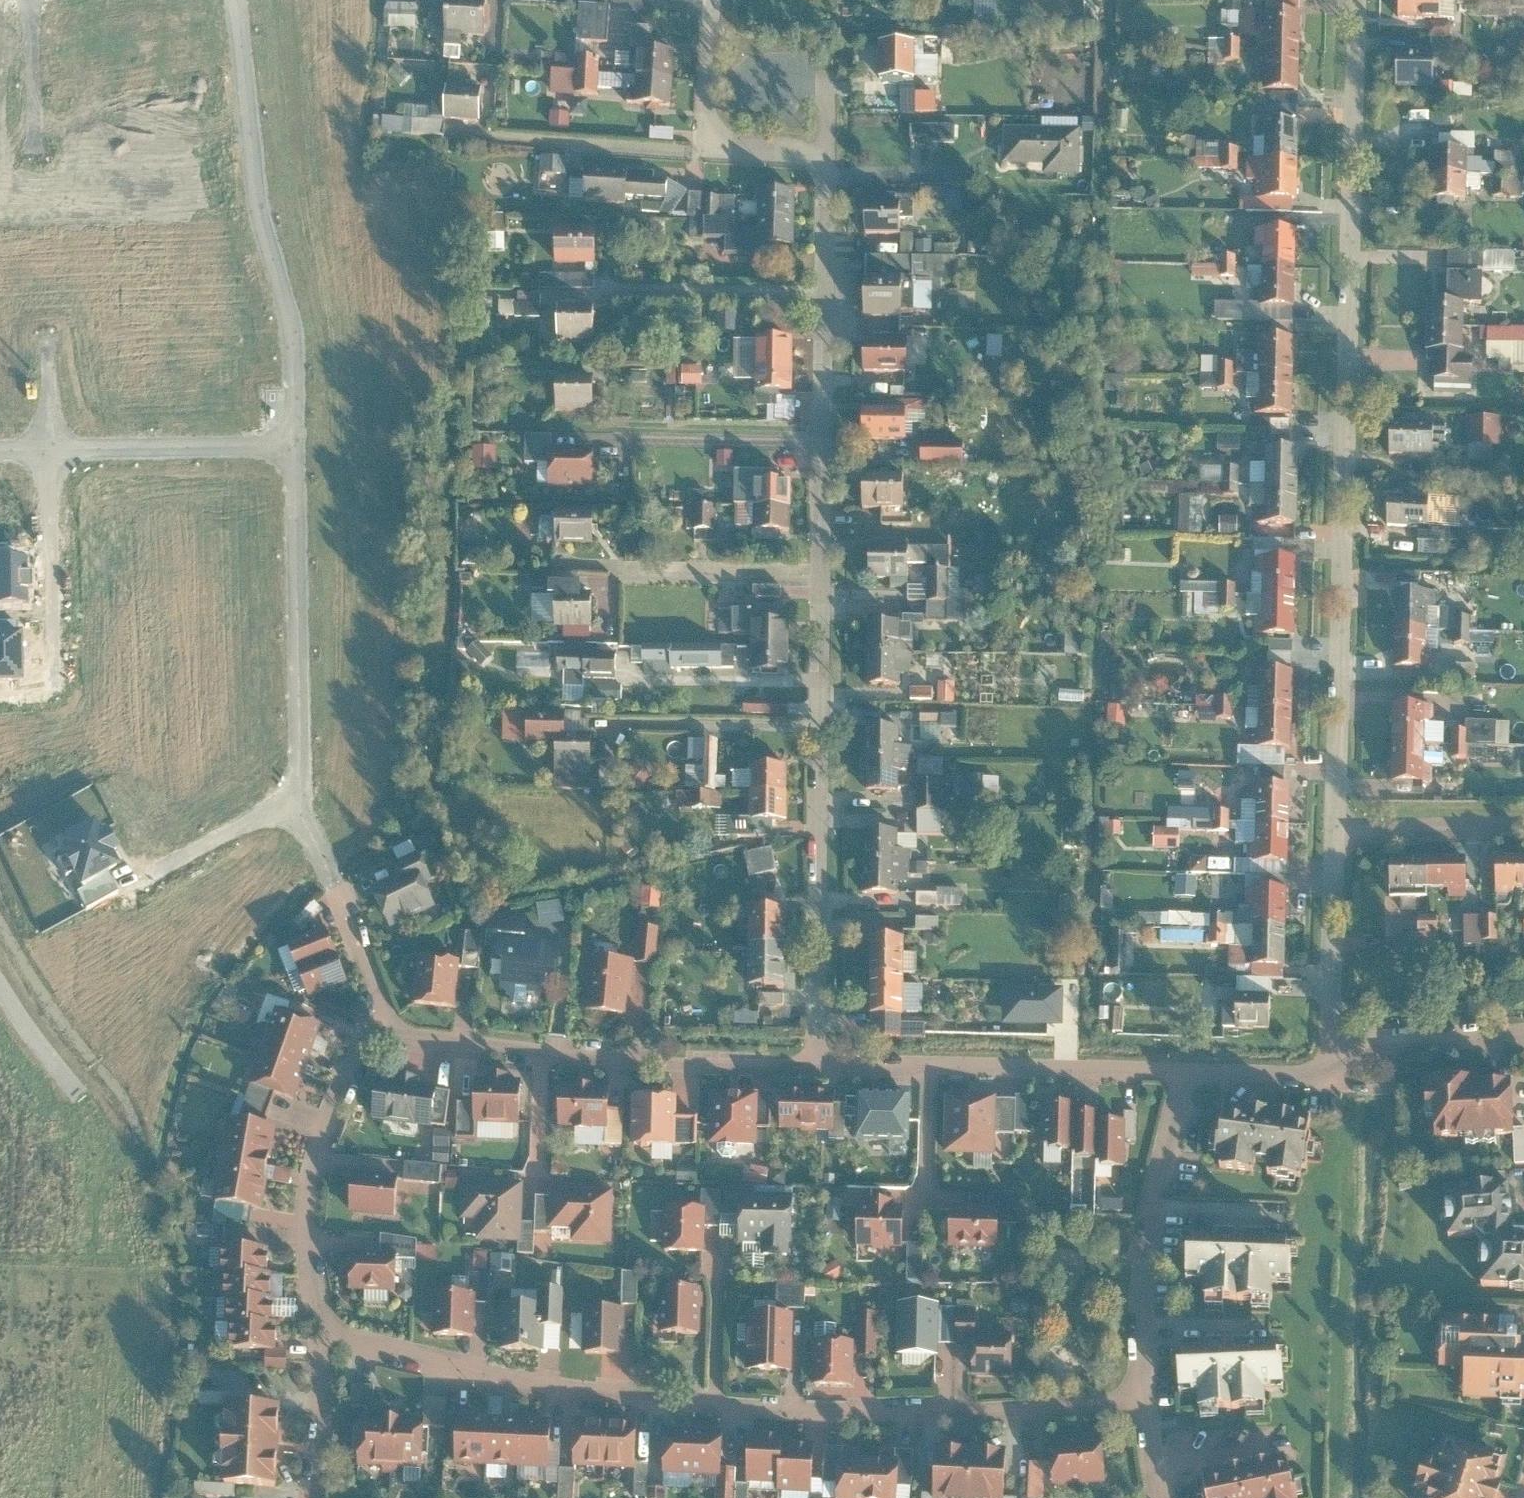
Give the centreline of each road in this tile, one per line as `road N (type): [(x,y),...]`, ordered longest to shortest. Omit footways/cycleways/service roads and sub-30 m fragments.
road 1 (residential): [(715,0),(705,148),(823,153),(815,1067)]
road 2 (residential): [(1339,834),(1356,0)]
road 3 (residential): [(327,1341),(537,1385),(718,1409),(938,1416),(1143,1406)]
road 4 (residential): [(295,445),(298,796),(135,880)]
road 5 (residential): [(236,0),(256,196),(292,332),(295,445)]
road 6 (residential): [(815,1067),(683,1065),(388,1034)]
road 7 (residential): [(1187,1075),(815,1067)]
road 8 (residential): [(1187,1075),(1149,1226),(1143,1406)]
road 9 (residential): [(327,1341),(308,1197),(349,1069),(388,1034)]
road 10 (residential): [(295,445),(48,449)]
road 11 (residential): [(48,449),(53,688)]
road 12 (residential): [(1339,1063),(1339,834)]
road 13 (residential): [(1523,1036),(1398,1043),(1339,1063)]
road 14 (residential): [(1523,831),(1339,834)]
road 15 (residential): [(388,1034),(334,884)]
road 16 (residential): [(312,1497),(327,1341)]
road 17 (residential): [(1339,1063),(1289,1076),(1187,1075)]
road 18 (residential): [(34,0),(33,142)]

